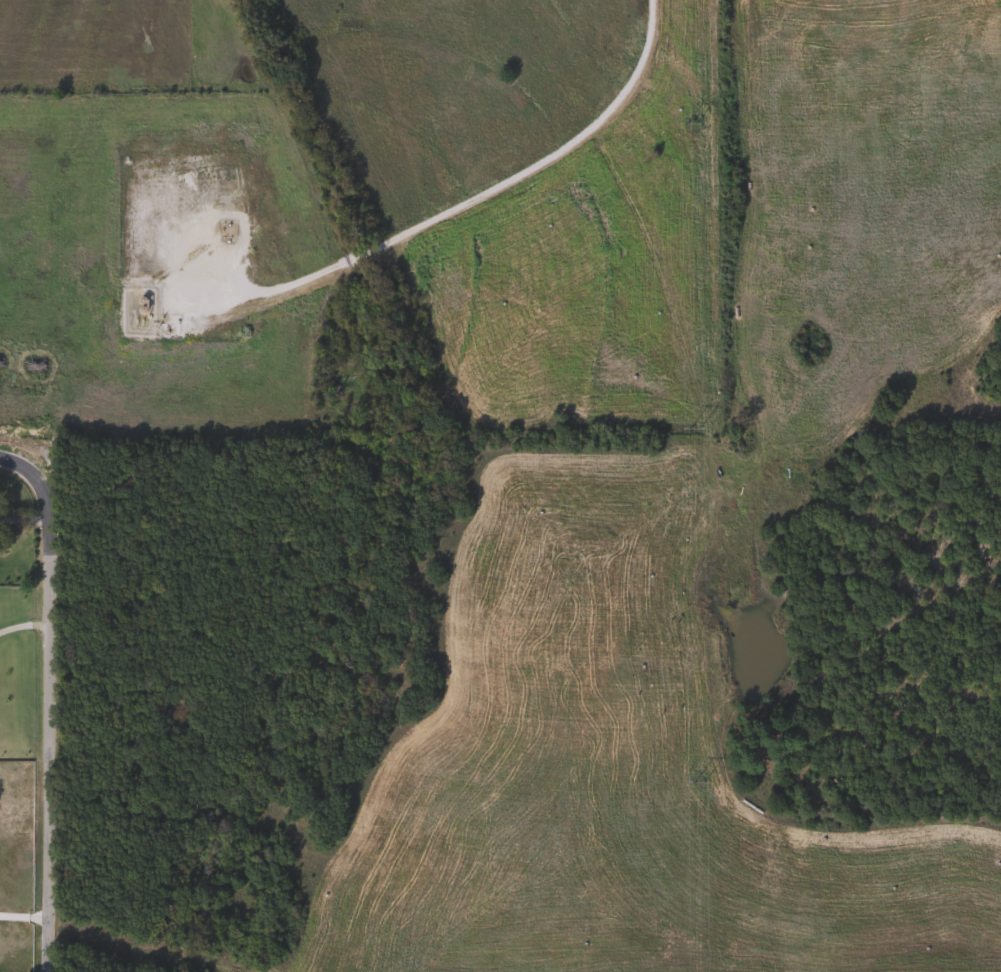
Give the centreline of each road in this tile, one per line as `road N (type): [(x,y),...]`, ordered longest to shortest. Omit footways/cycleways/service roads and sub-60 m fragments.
road 1 (residential): [(47,971),(41,496),(22,471),(0,462)]

